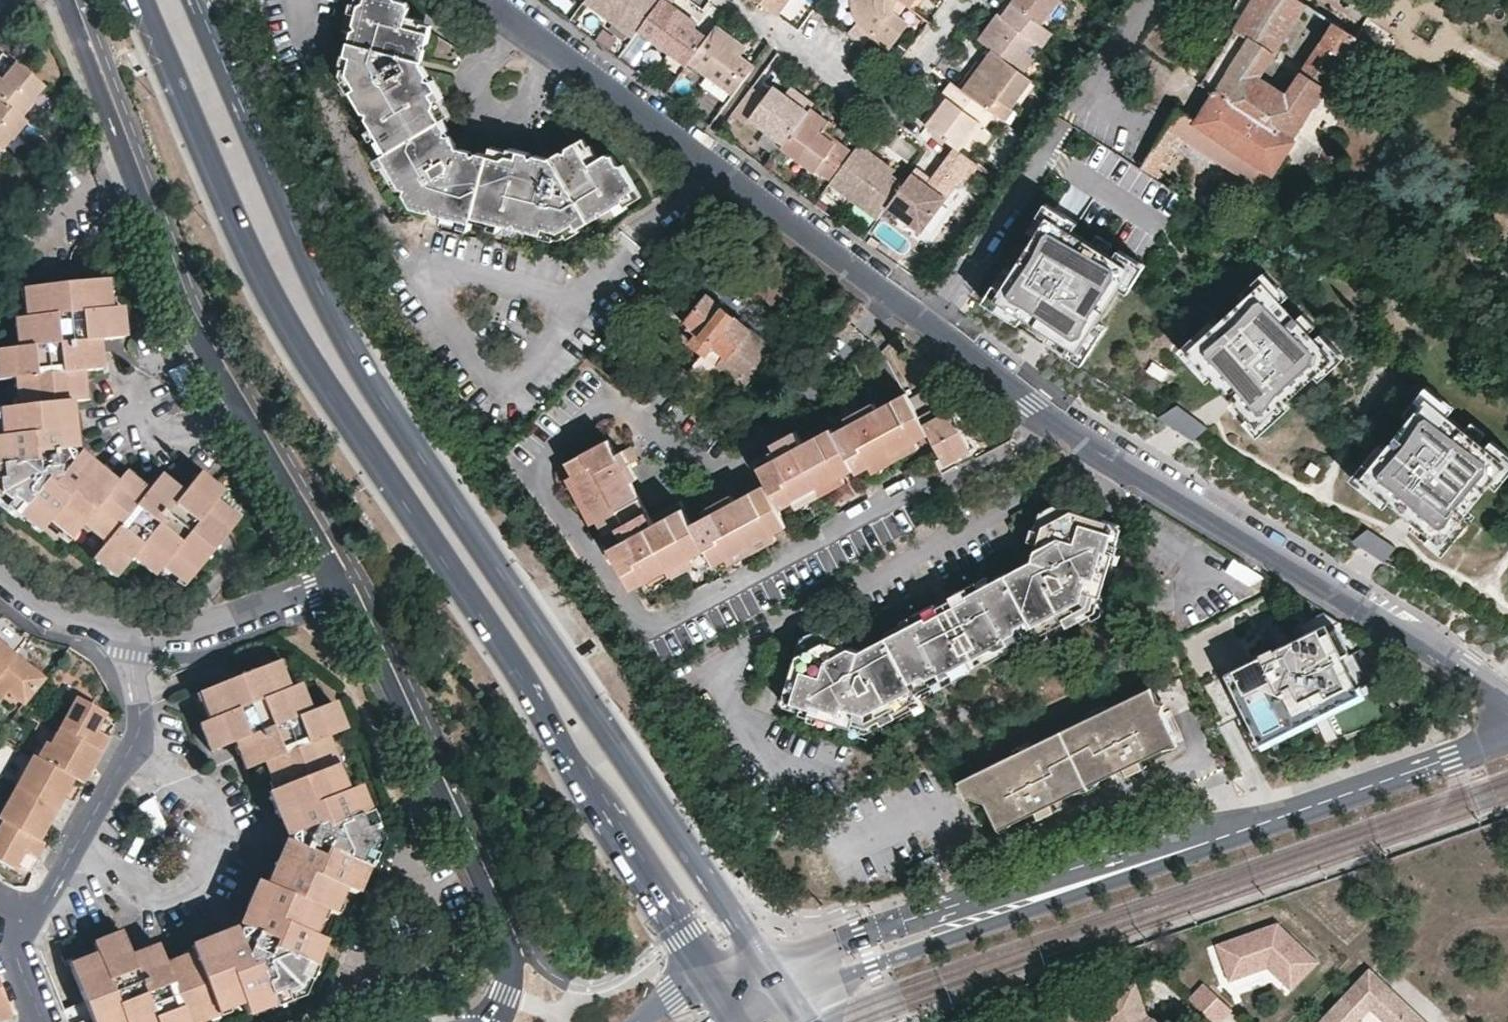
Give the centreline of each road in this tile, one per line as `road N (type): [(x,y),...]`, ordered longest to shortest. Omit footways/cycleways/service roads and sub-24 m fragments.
road 1 (residential): [(495,0),(1028,402),(1507,702)]
road 2 (primary): [(142,0),(227,203),(299,343),(718,977)]
road 3 (primary): [(767,962),(384,397),(307,257),(197,0)]
road 4 (residential): [(67,0),(182,310),(344,577)]
road 5 (residential): [(344,577),(508,913),(519,966),(505,1021)]
road 6 (residential): [(1507,736),(1057,888)]
road 7 (residential): [(78,849),(146,894),(186,886),(225,820),(216,791),(142,748)]
road 8 (residential): [(963,0),(892,96),(877,101),(732,0)]
road 9 (residential): [(1057,888),(767,962)]
road 10 (residential): [(789,994),(1057,888)]
road 11 (residential): [(130,631),(209,625),(344,577)]
road 12 (residential): [(0,575),(64,614),(130,631)]
road 13 (residential): [(142,748),(78,849)]

